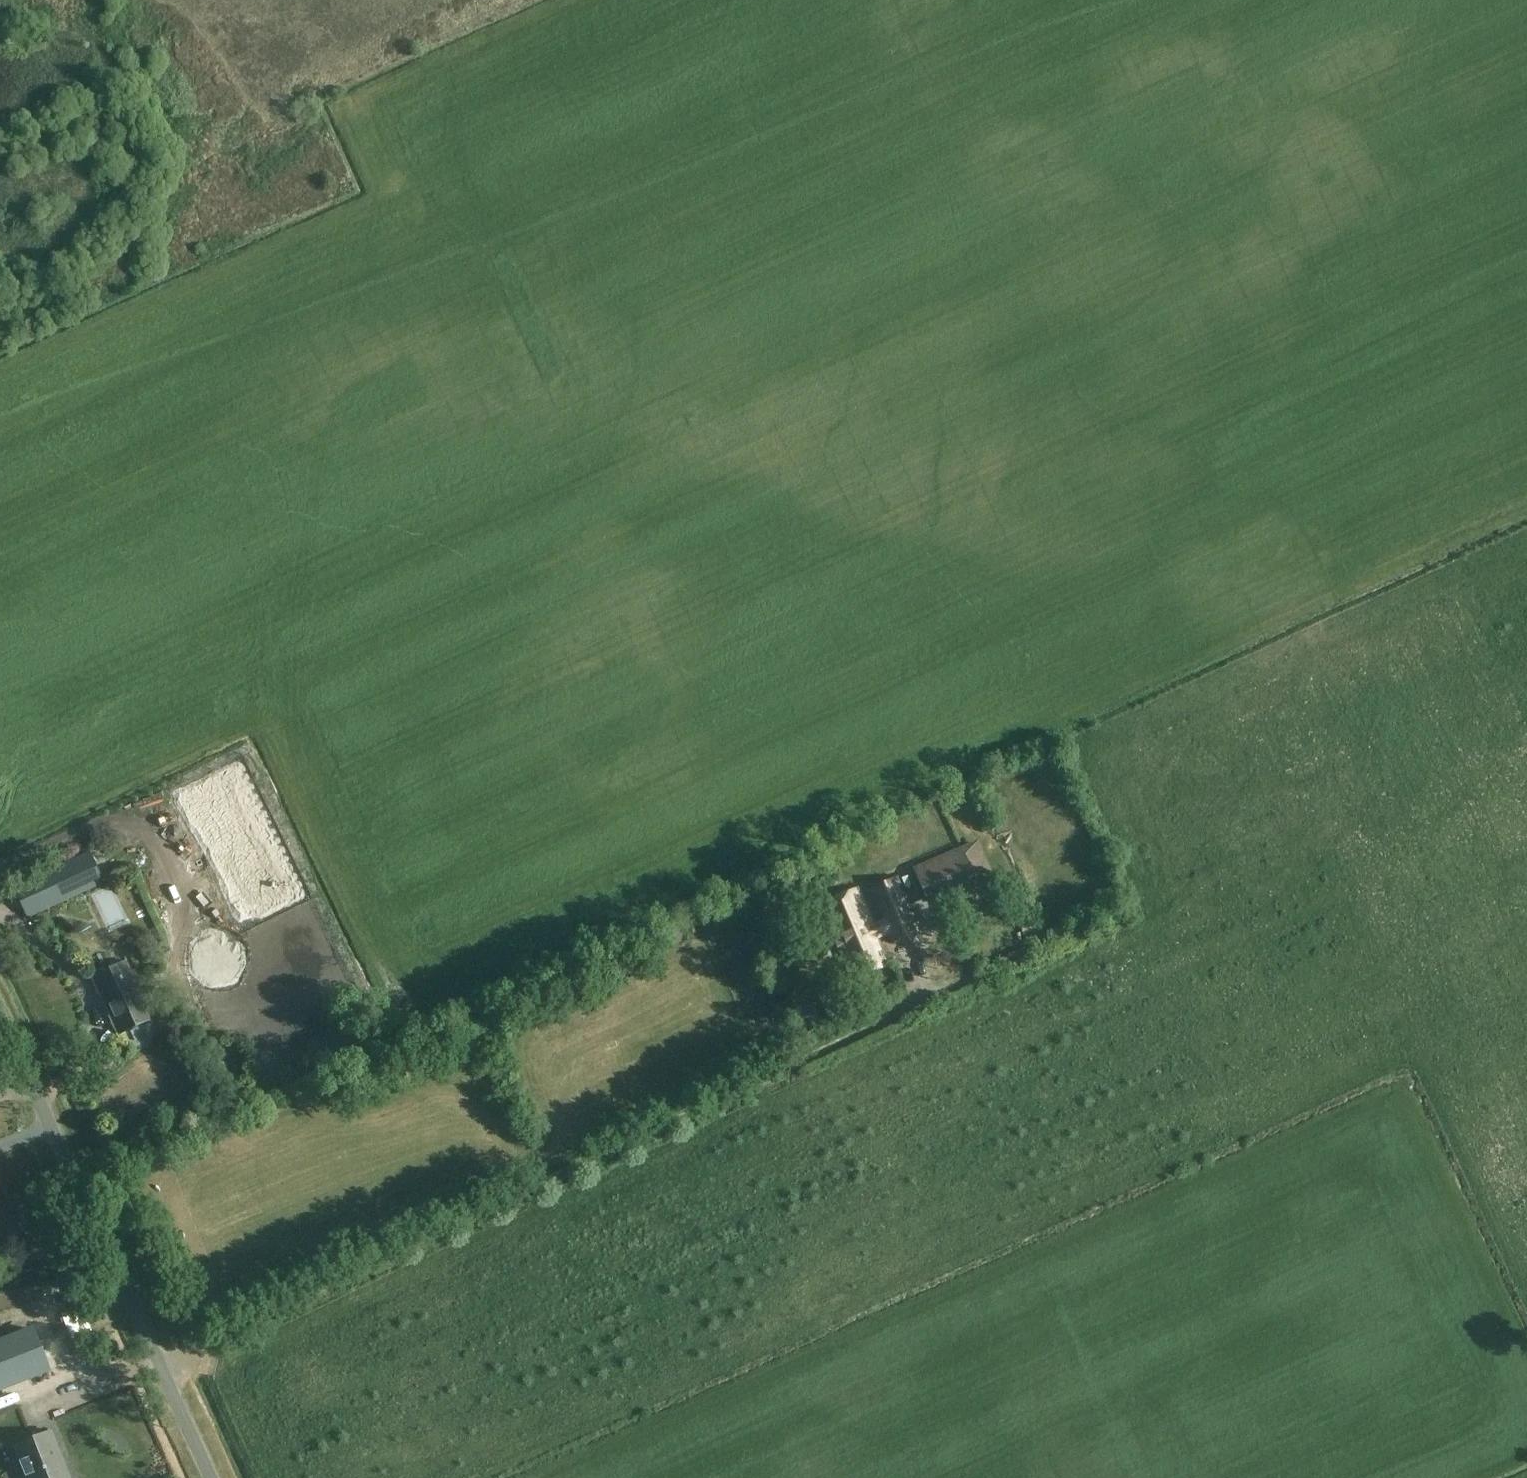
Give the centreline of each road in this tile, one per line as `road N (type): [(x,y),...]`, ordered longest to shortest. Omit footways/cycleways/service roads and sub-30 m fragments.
road 1 (unclassified): [(214,1477),(0,1007)]

